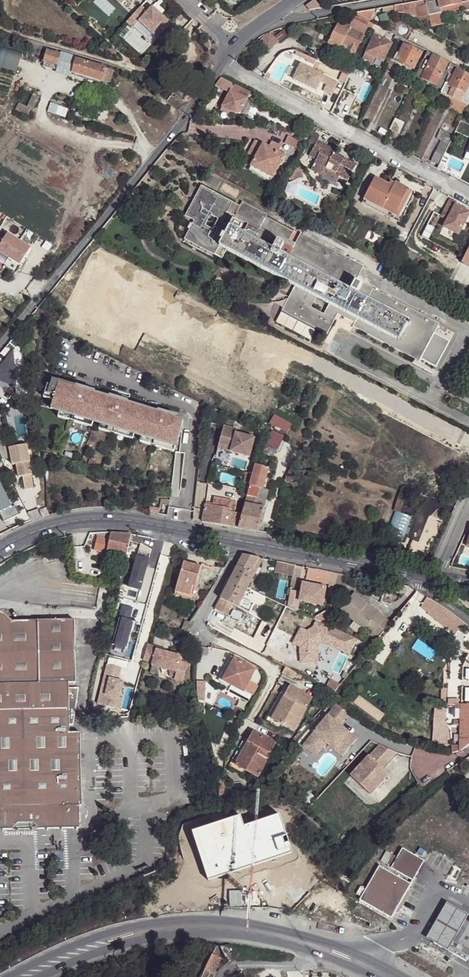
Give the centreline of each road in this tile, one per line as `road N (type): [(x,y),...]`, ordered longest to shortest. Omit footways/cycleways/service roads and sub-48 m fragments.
road 1 (unclassified): [(235,45),(0,347)]
road 2 (primary): [(26,976),(120,937),(209,925),(298,939),(386,976)]
road 3 (unclassified): [(241,542),(93,520),(65,522),(0,551)]
road 4 (unclassified): [(418,575),(241,542)]
road 5 (unclassified): [(393,0),(272,18)]

